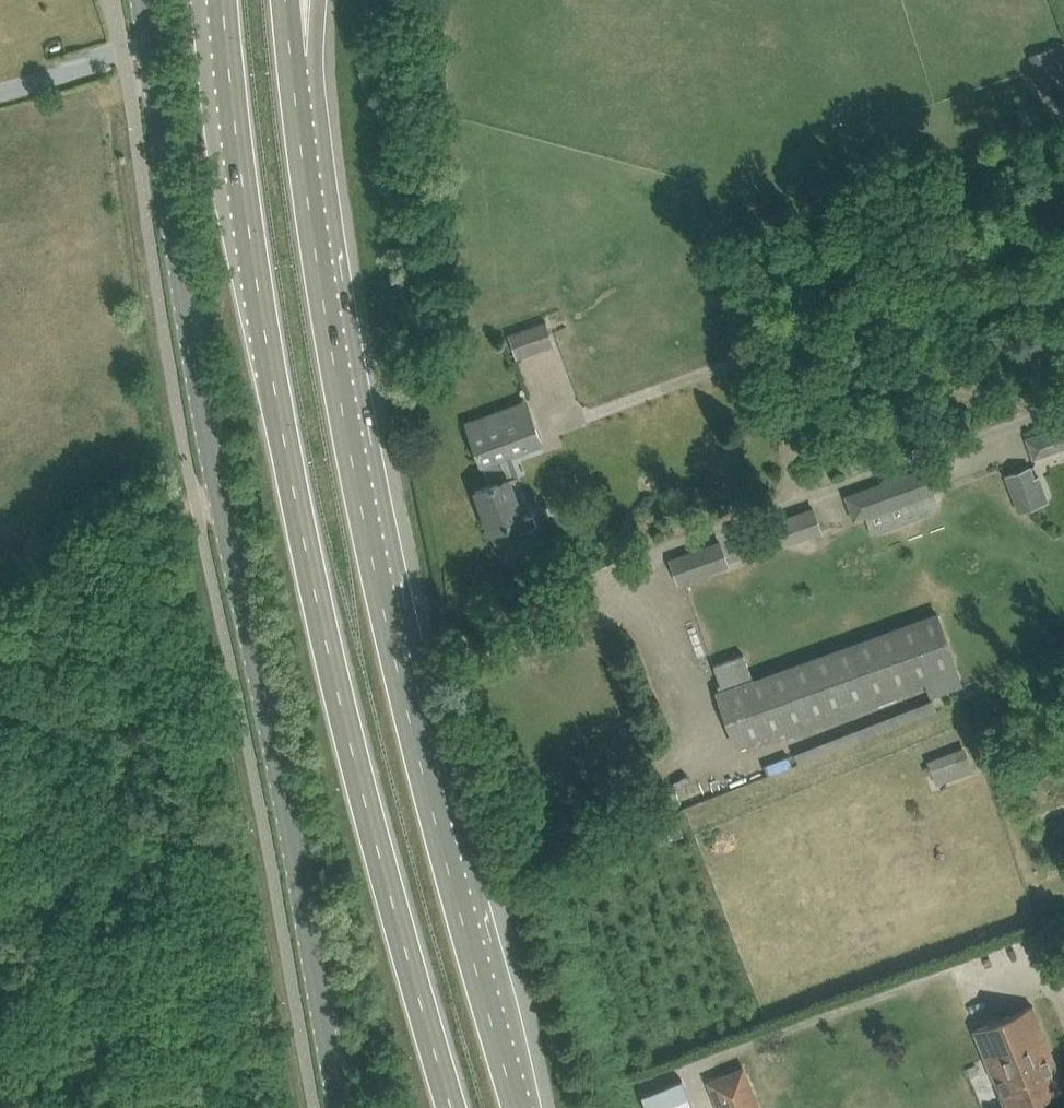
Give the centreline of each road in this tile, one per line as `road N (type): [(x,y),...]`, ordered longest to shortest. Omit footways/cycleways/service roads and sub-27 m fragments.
road 1 (trunk): [(220,0),(236,156),(299,532),(449,1107)]
road 2 (tertiary): [(344,1107),(180,279),(144,0)]
road 3 (trunk): [(513,1107),(437,847),(361,507),(299,124)]
road 4 (unclassified): [(168,352),(108,0)]
road 5 (trunk): [(299,124),(319,0)]
road 6 (trunk): [(299,124),(282,0)]

